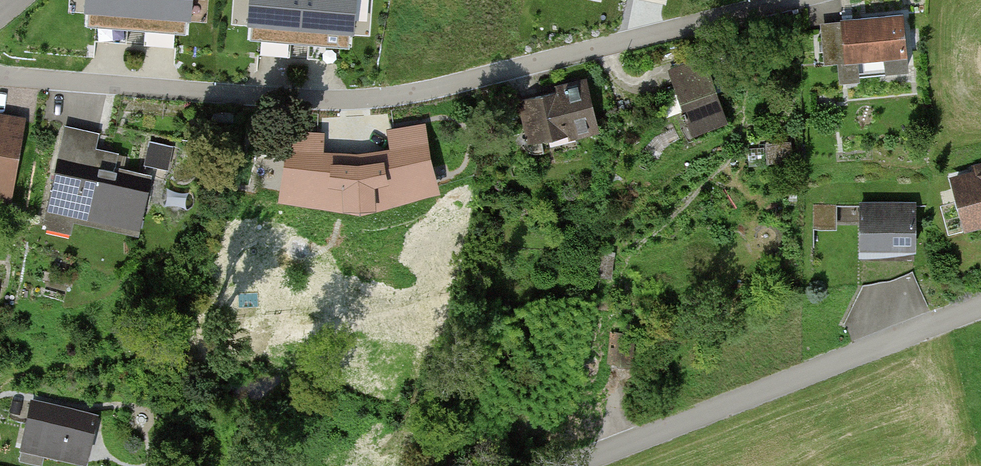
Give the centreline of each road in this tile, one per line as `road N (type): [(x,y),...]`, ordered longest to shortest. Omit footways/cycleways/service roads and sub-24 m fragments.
road 1 (residential): [(818,0),(437,99),(345,109),(0,74)]
road 2 (residential): [(581,465),(980,309)]

